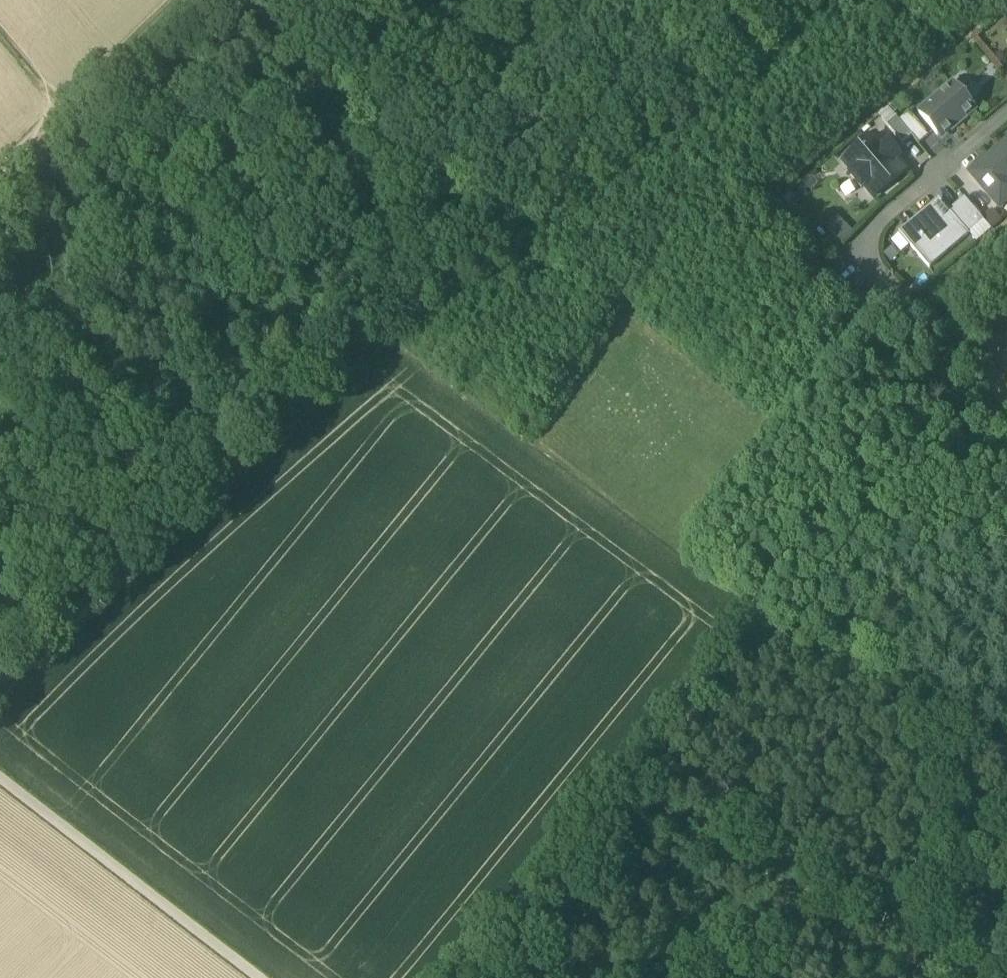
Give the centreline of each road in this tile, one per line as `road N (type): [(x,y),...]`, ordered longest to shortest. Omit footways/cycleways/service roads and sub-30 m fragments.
road 1 (track): [(961,357),(456,977)]
road 2 (residential): [(961,357),(850,250),(1006,114)]
road 3 (track): [(0,781),(254,977)]

